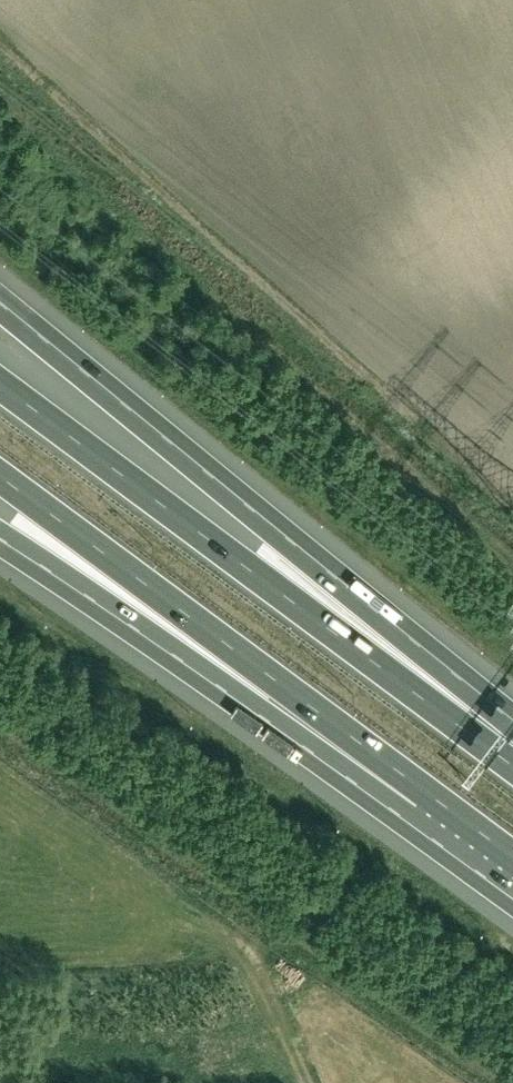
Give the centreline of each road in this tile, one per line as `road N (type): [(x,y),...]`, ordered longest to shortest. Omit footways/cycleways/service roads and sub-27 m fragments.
road 1 (motorway): [(512,753),(271,521),(0,301)]
road 2 (motorway): [(512,765),(0,385)]
road 3 (motorway): [(0,480),(422,799)]
road 4 (motorway): [(0,541),(318,757),(422,799)]
road 5 (track): [(202,916),(255,958),(309,1082)]

